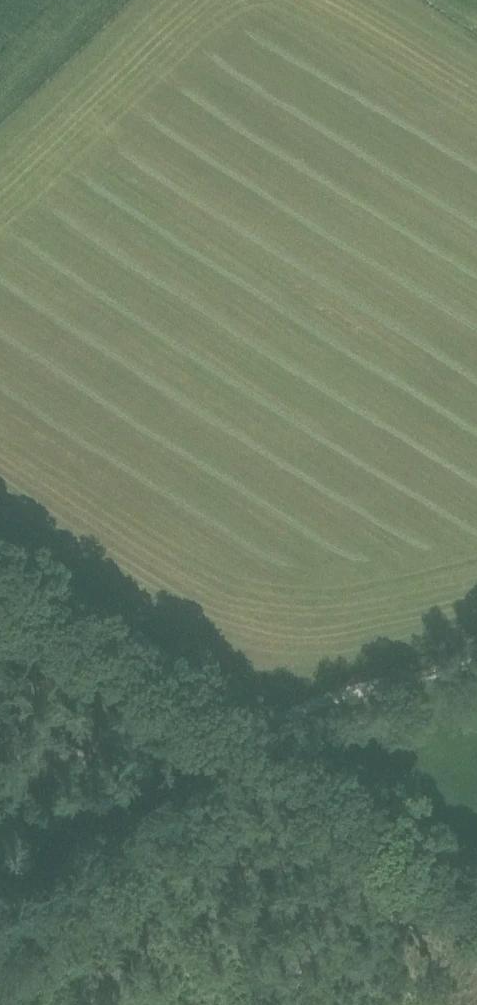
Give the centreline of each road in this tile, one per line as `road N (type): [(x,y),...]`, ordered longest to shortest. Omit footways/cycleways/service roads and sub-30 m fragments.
road 1 (track): [(0,901),(239,733)]
road 2 (track): [(476,896),(239,733)]
road 3 (track): [(239,733),(476,670)]
road 4 (track): [(239,733),(50,603)]

